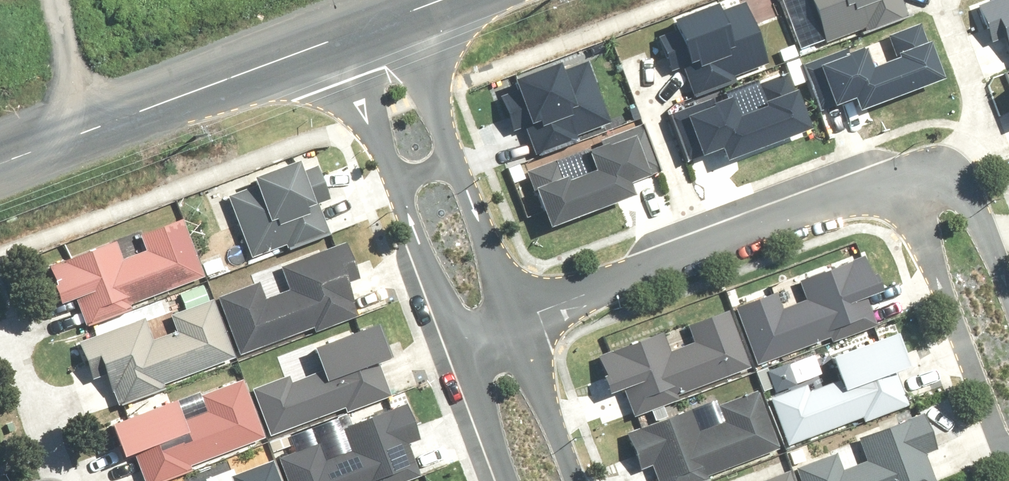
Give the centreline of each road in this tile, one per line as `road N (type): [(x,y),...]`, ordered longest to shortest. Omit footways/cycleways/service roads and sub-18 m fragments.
road 1 (residential): [(504,323),(887,184)]
road 2 (secondary): [(336,40),(0,165)]
road 3 (residential): [(449,343),(336,40)]
road 4 (residential): [(412,13),(504,323)]
road 5 (residential): [(1008,455),(921,231),(887,184)]
road 6 (residential): [(887,184),(945,175),(959,183),(1008,286)]
road 7 (residential): [(504,323),(563,480)]
road 8 (residential): [(503,480),(449,343)]

